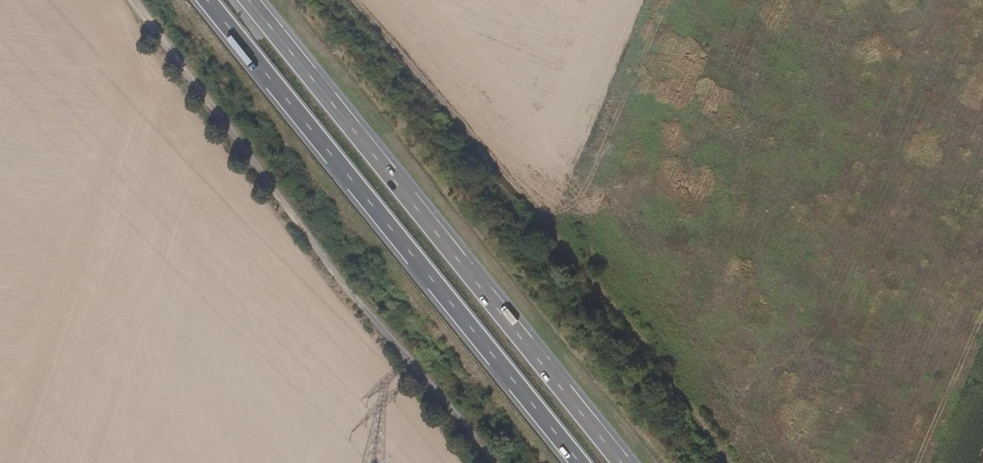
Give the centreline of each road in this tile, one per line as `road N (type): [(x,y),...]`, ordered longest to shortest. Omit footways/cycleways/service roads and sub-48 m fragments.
road 1 (track): [(354,0),(626,322),(732,462)]
road 2 (trunk): [(626,462),(250,0)]
road 3 (trunk): [(207,0),(581,462)]

